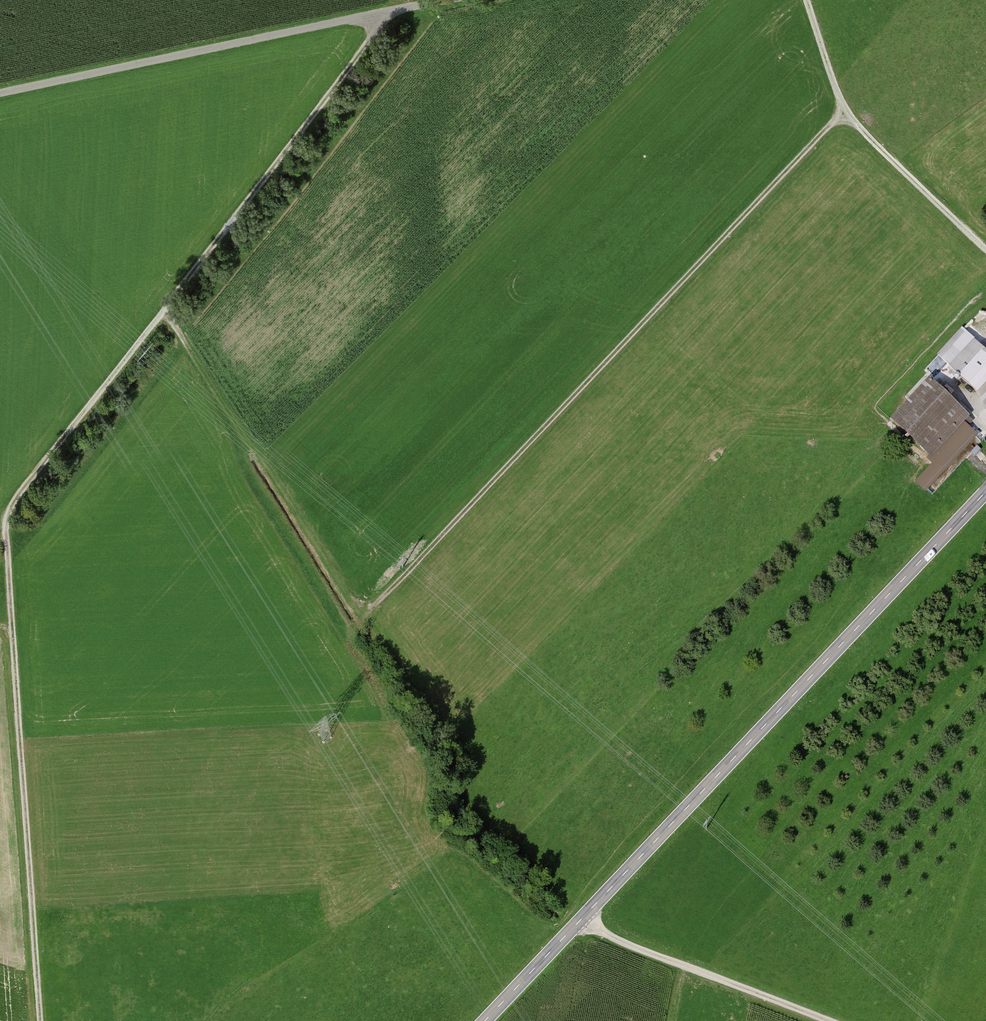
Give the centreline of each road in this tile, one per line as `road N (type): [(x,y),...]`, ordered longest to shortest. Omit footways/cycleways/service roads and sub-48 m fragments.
road 1 (track): [(41,1020),(6,518),(391,11)]
road 2 (track): [(163,307),(353,603),(369,608),(845,110)]
road 3 (tertiary): [(485,1020),(985,491)]
road 4 (unclassified): [(0,95),(446,0)]
road 5 (track): [(985,251),(845,110),(808,0)]
road 6 (track): [(827,1020),(580,921)]

